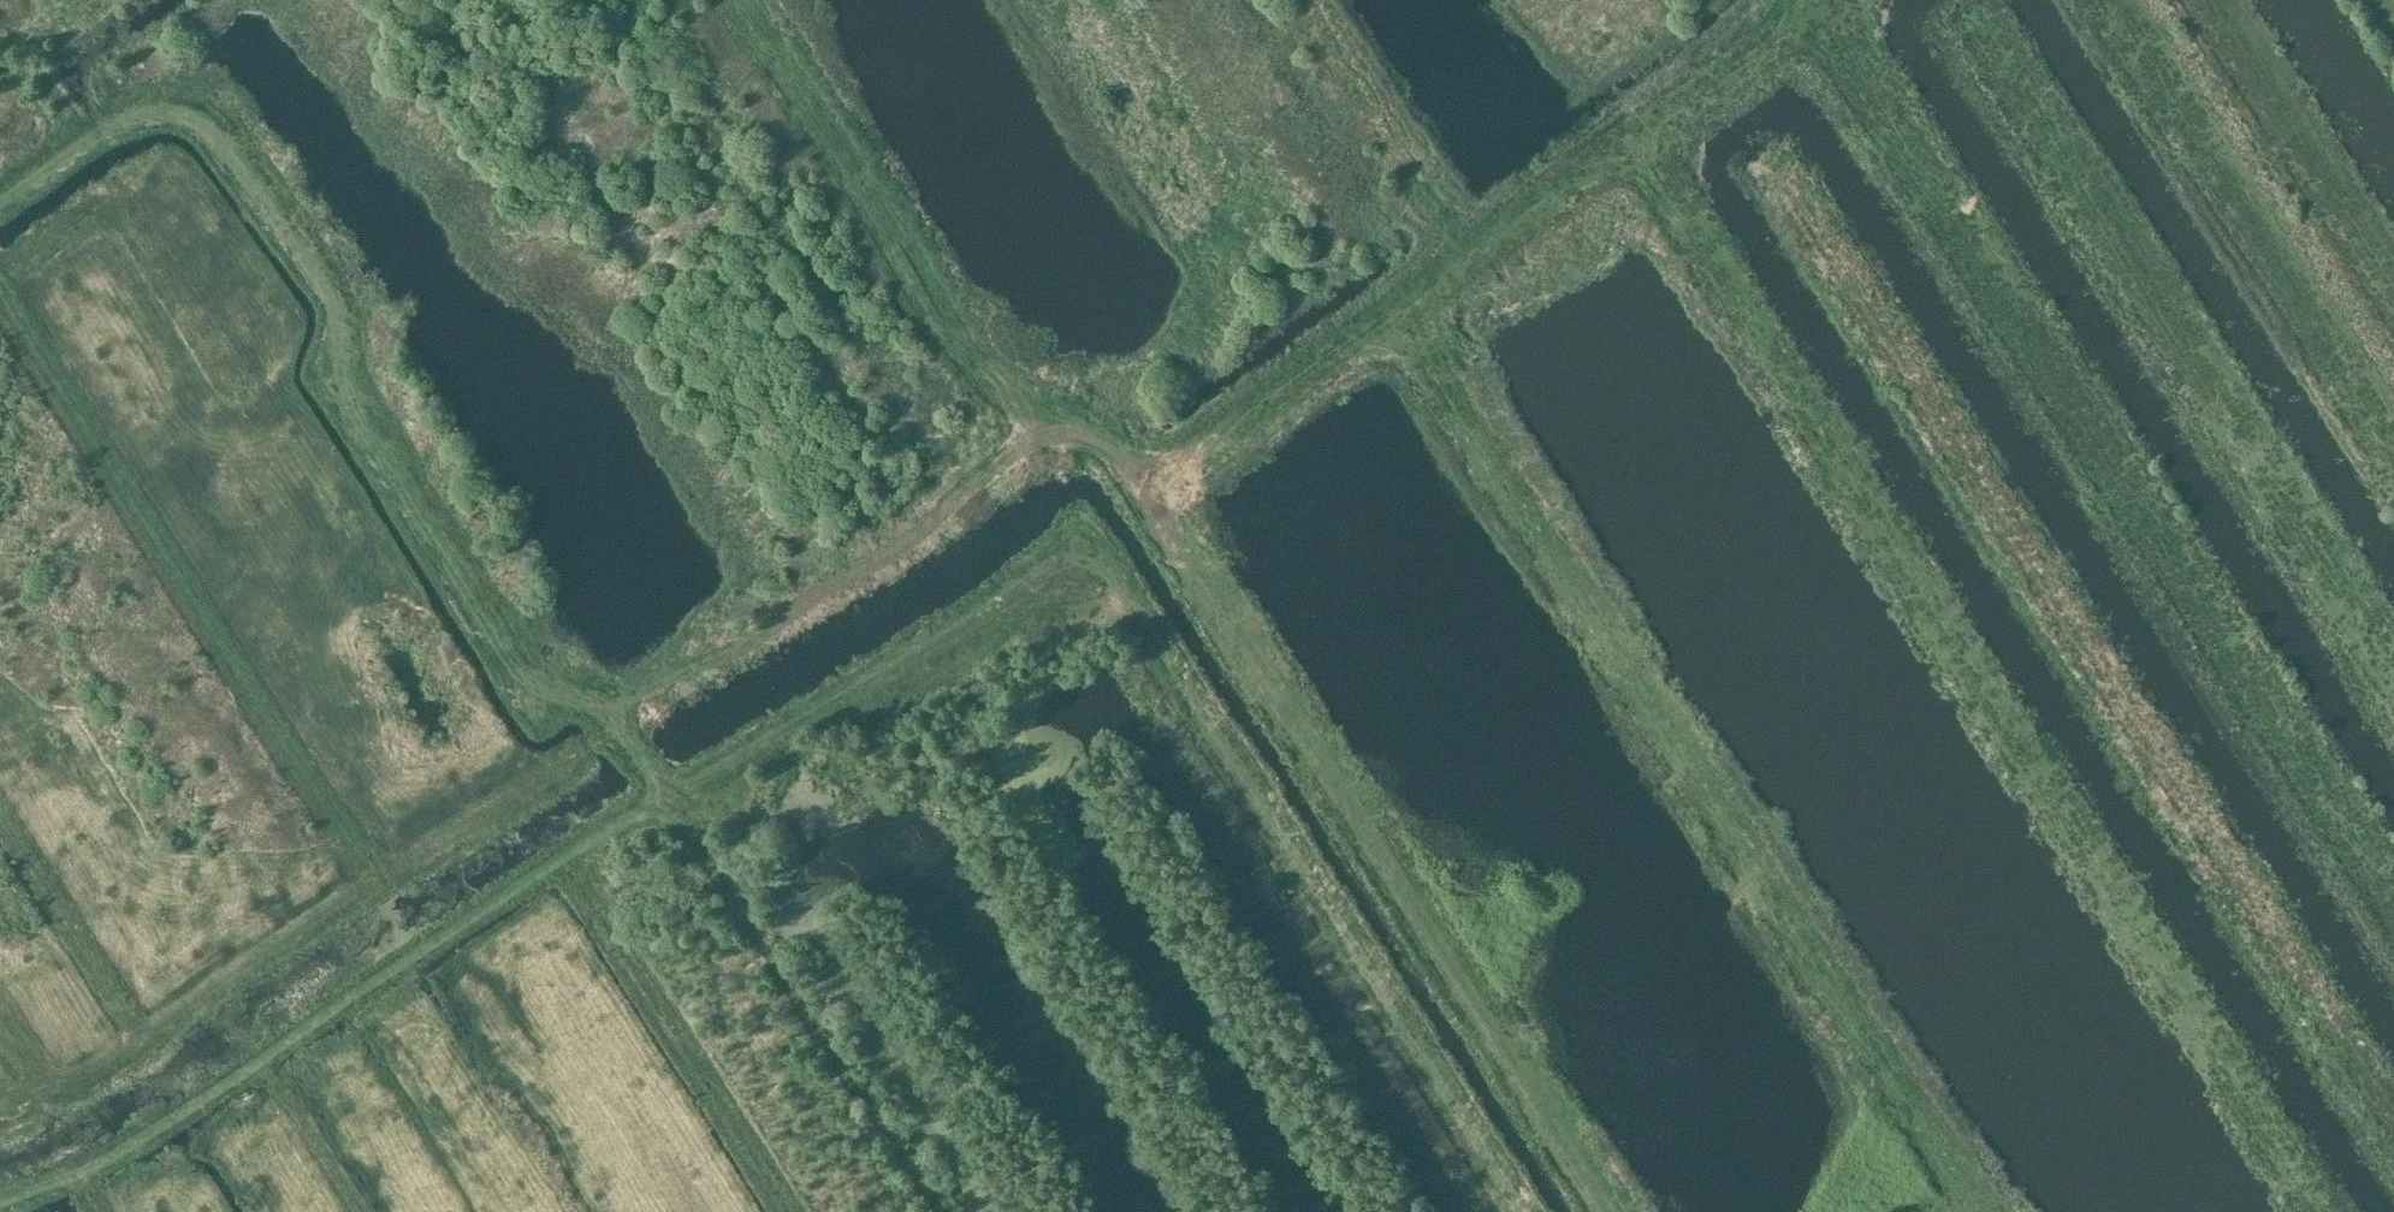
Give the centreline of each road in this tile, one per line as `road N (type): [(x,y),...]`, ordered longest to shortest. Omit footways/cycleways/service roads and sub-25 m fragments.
road 1 (track): [(933,1211),(689,837)]

